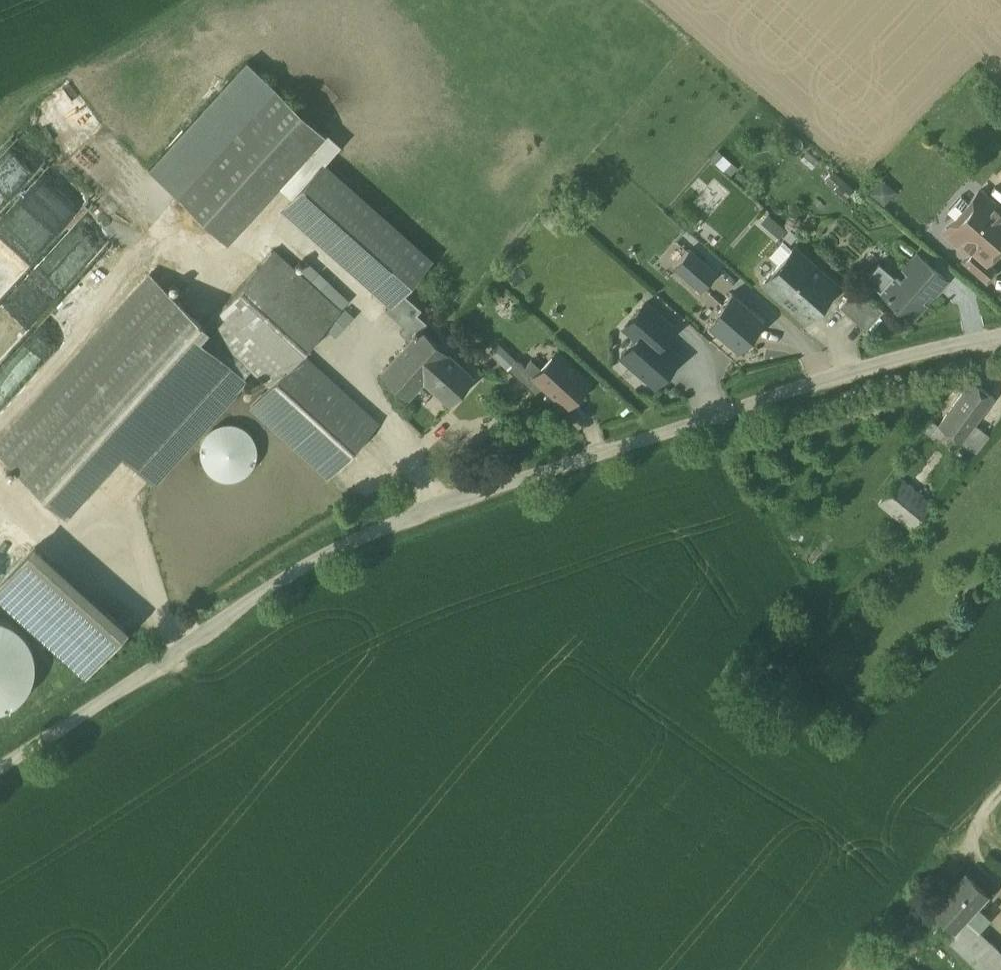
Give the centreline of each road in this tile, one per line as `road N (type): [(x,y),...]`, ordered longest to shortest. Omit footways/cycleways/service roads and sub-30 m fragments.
road 1 (unclassified): [(0,770),(359,540),(765,401),(1000,338)]

